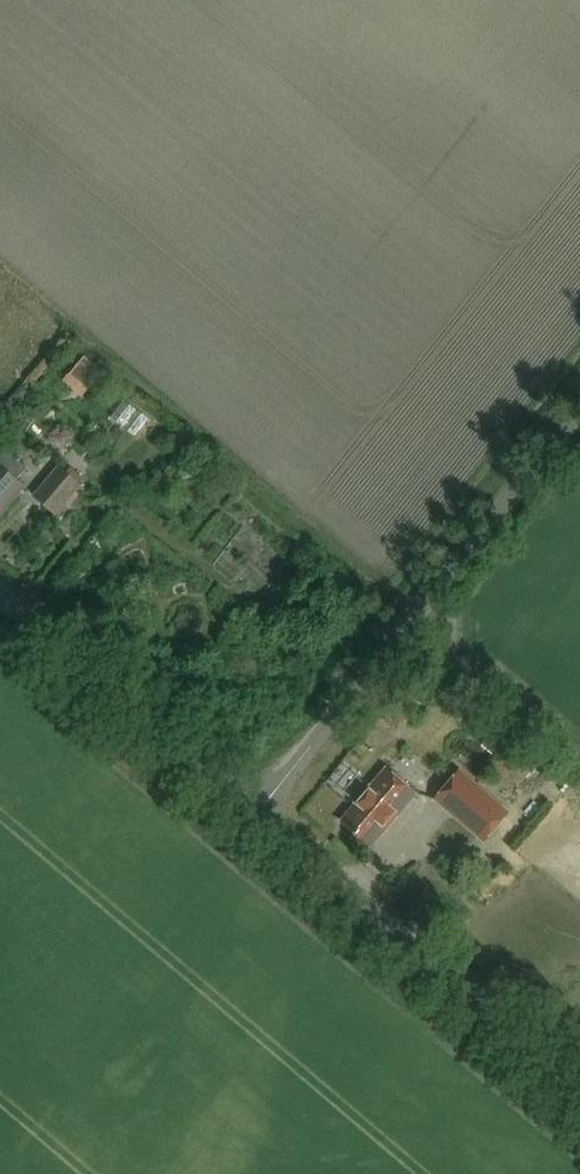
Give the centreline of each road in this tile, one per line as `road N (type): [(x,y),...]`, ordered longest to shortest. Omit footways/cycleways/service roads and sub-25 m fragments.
road 1 (unclassified): [(260,828),(579,431)]
road 2 (unclassified): [(579,1101),(260,828)]
road 3 (unclassified): [(260,828),(0,605)]

